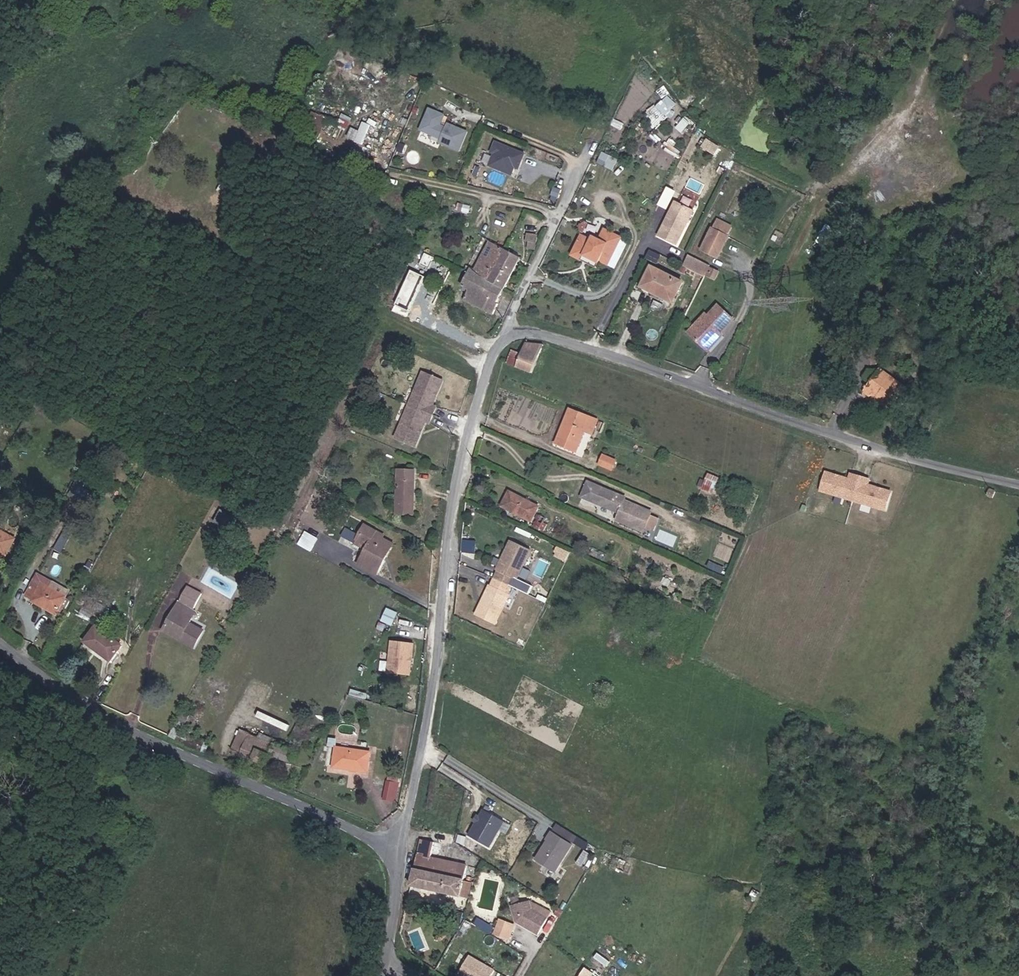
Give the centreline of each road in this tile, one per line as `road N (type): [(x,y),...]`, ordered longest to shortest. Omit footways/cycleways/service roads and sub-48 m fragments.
road 1 (residential): [(1018,483),(844,438),(622,358),(536,333),(507,336)]
road 2 (residential): [(507,336),(486,376),(452,495),(437,656),(407,816),(391,850)]
road 3 (residential): [(0,643),(124,729),(391,850)]
road 4 (unclassified): [(507,336),(603,121)]

